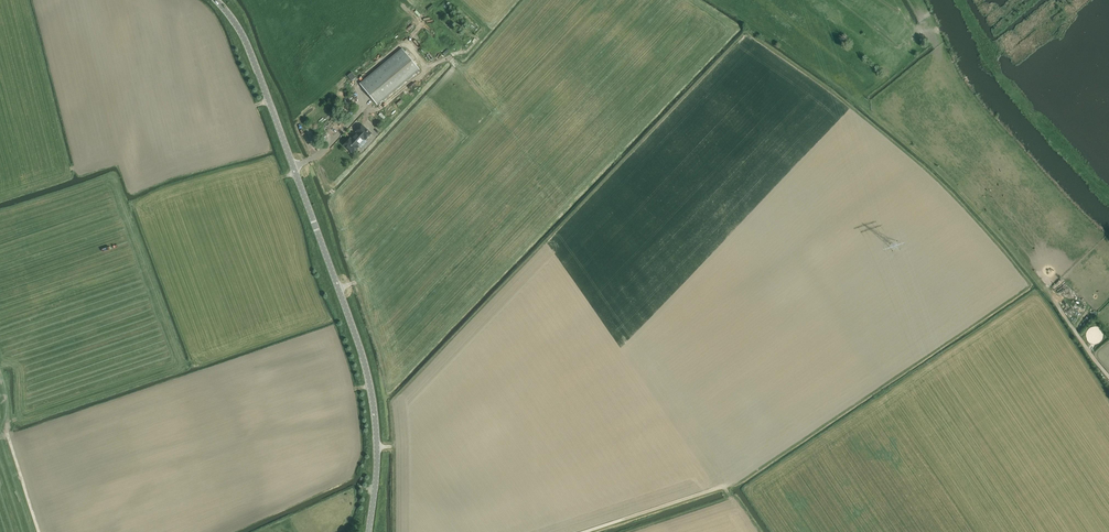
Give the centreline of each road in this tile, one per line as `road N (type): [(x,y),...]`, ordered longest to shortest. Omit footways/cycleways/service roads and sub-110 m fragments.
road 1 (unclassified): [(368,531),(378,447),(367,368),(257,69),(217,0)]
road 2 (track): [(585,531),(723,487)]

